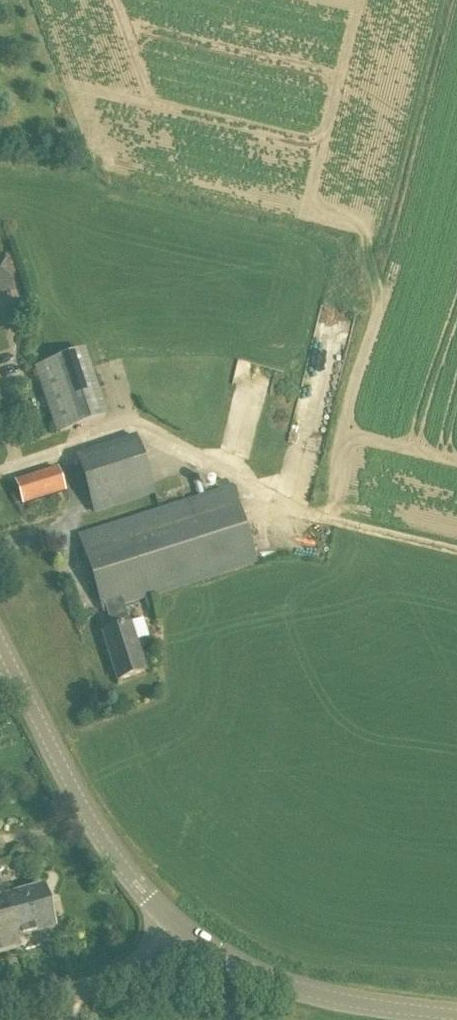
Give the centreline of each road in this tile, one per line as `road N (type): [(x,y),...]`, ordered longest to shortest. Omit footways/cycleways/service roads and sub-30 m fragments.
road 1 (tertiary): [(181,931),(101,839),(0,641)]
road 2 (tertiary): [(456,1017),(319,996),(181,931)]
road 3 (unclassified): [(181,931),(106,981),(0,1007)]

